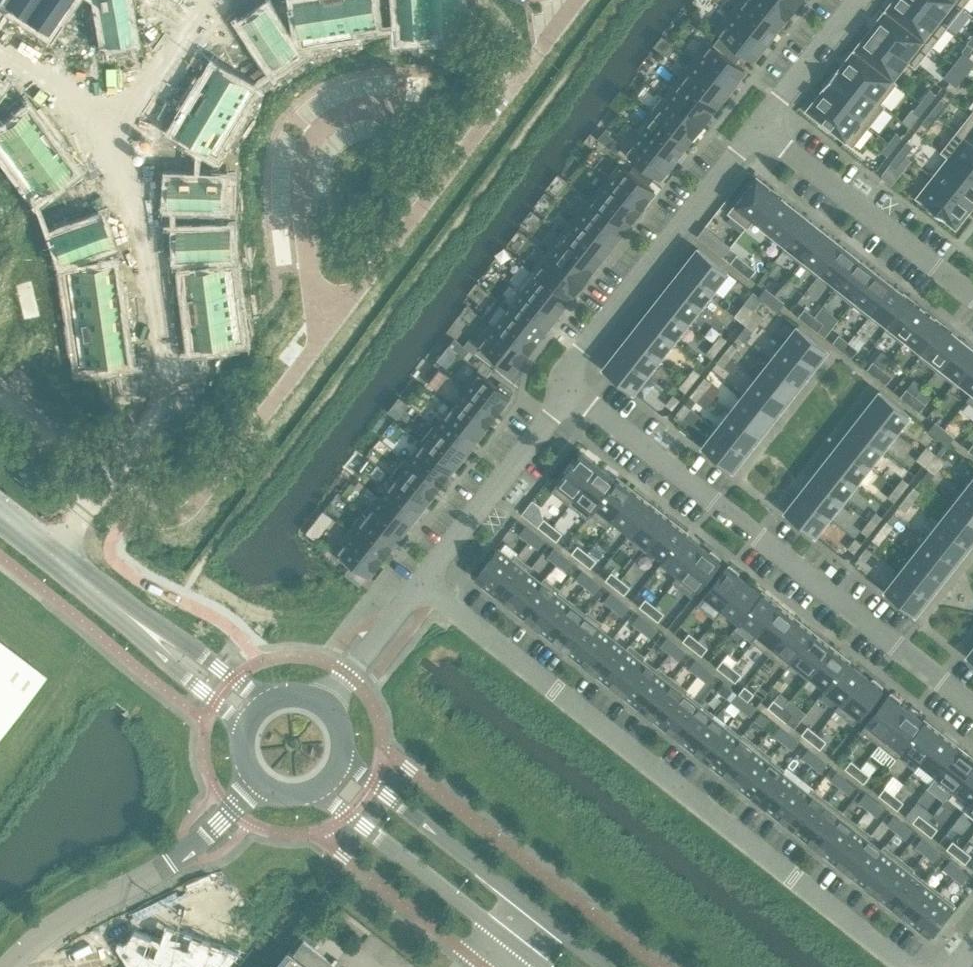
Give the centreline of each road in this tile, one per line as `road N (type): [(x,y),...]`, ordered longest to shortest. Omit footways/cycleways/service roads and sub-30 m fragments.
road 1 (residential): [(102,490),(152,518),(193,502),(578,0)]
road 2 (residential): [(906,966),(421,582)]
road 3 (residential): [(576,391),(972,703)]
road 4 (tertiary): [(605,966),(344,756)]
road 5 (residential): [(757,127),(583,351),(576,391)]
road 6 (unclassified): [(18,966),(46,938),(174,862),(258,783)]
road 7 (tertiary): [(311,794),(543,966)]
road 8 (residential): [(972,296),(757,127)]
road 9 (residential): [(576,391),(421,582)]
road 10 (residential): [(857,0),(757,127)]
road 11 (residential): [(421,582),(324,703)]
road 12 (tertiary): [(266,701),(144,625)]
road 13 (tertiary): [(144,625),(200,689),(245,724)]
road 14 (residential): [(0,408),(102,490)]

